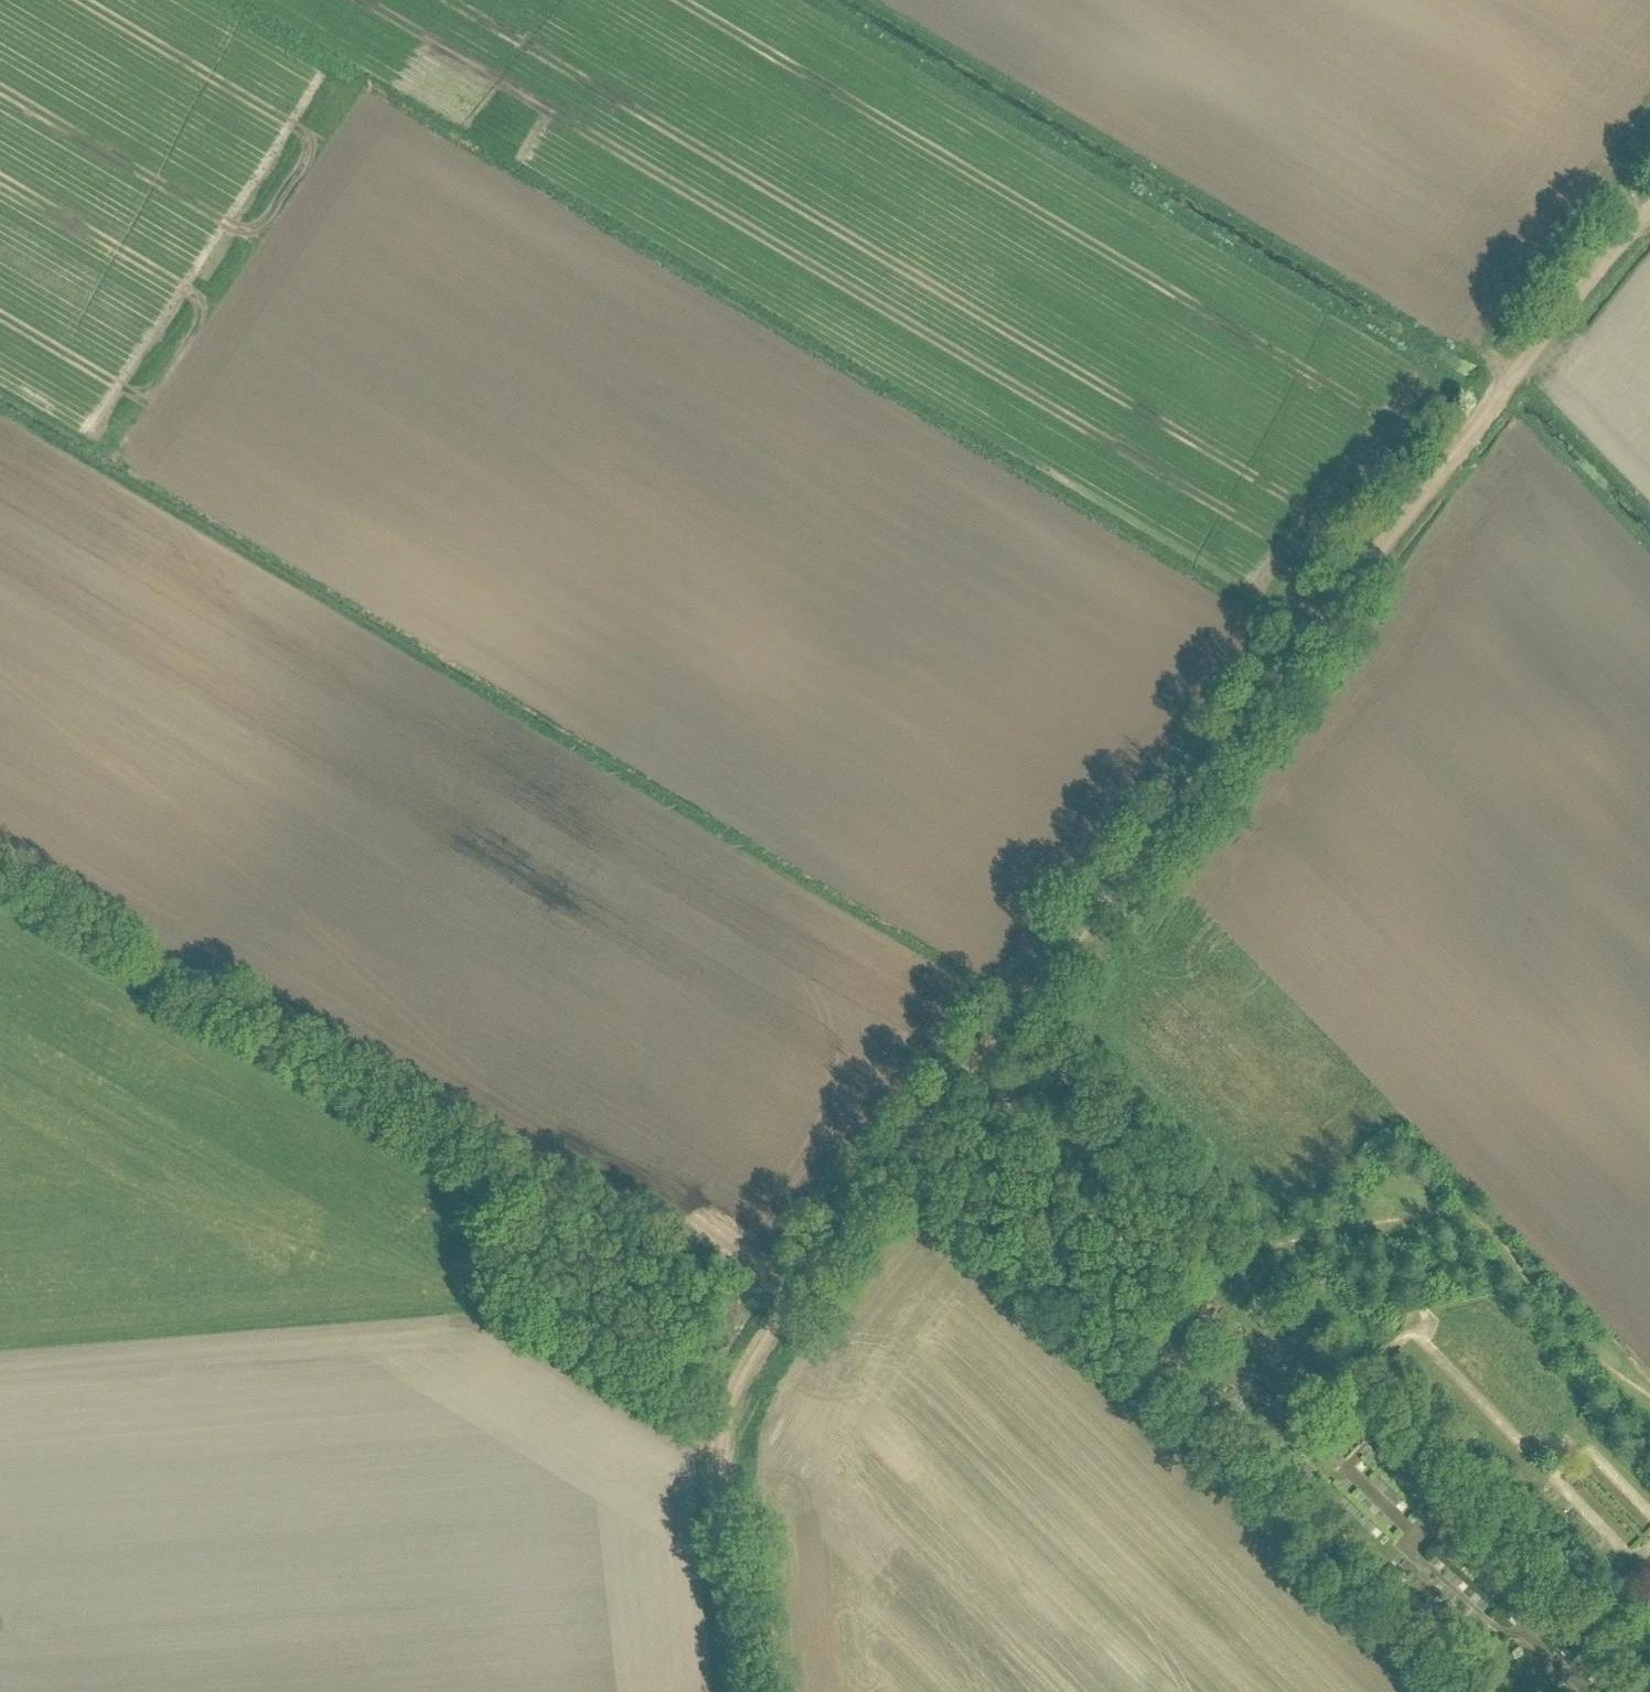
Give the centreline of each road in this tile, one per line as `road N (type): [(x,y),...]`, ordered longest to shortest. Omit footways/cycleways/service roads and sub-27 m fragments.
road 1 (unclassified): [(742,1691),(720,1493),(728,1420),(751,1361),(1649,216)]

